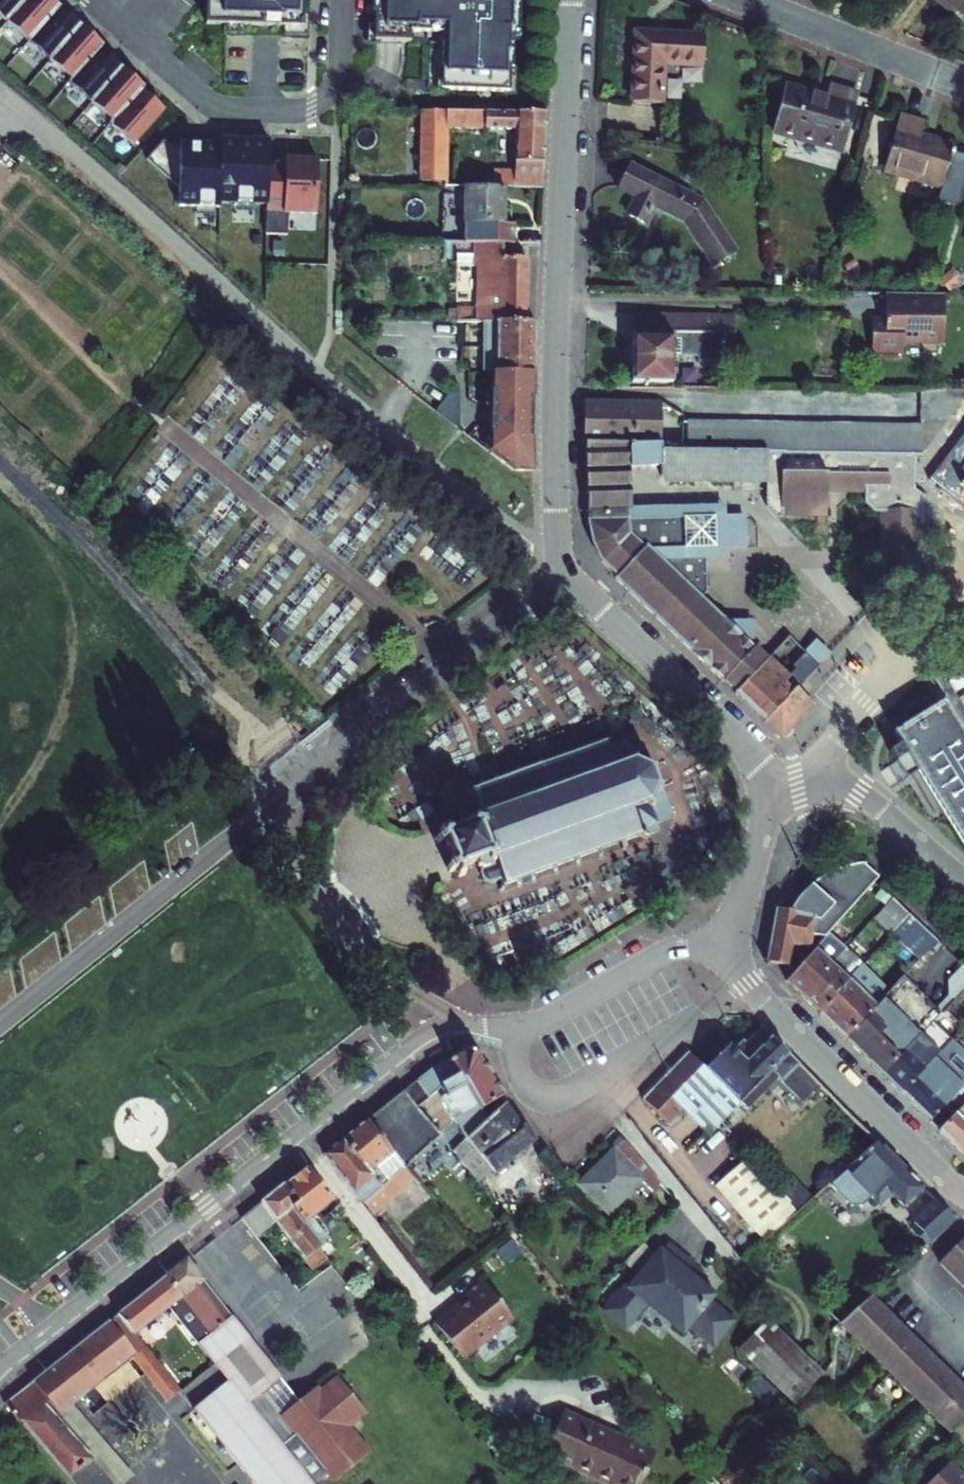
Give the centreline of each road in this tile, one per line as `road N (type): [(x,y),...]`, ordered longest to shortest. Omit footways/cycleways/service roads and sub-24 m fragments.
road 1 (residential): [(466,1021),(405,988),(332,920),(301,859),(287,793),(565,572)]
road 2 (residential): [(466,1021),(396,1055),(0,1365)]
road 3 (tertiary): [(571,0),(558,512),(565,572)]
road 4 (tertiary): [(565,572),(728,726),(759,769),(762,835),(731,937)]
road 5 (track): [(0,459),(250,729),(269,807)]
road 6 (tertiary): [(963,1190),(749,983),(731,937)]
road 7 (residential): [(118,24),(211,104),(310,108),(338,83),(342,0)]
road 8 (residential): [(731,937),(660,954),(540,1021),(466,1021)]
road 9 (residential): [(751,0),(963,81)]

